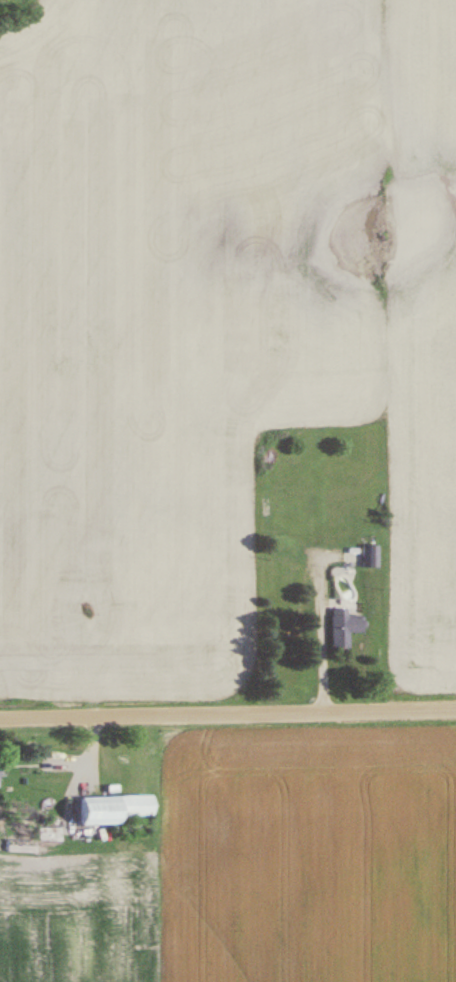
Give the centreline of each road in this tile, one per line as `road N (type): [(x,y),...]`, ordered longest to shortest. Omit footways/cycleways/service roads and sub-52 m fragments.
road 1 (residential): [(0,718),(455,709)]

